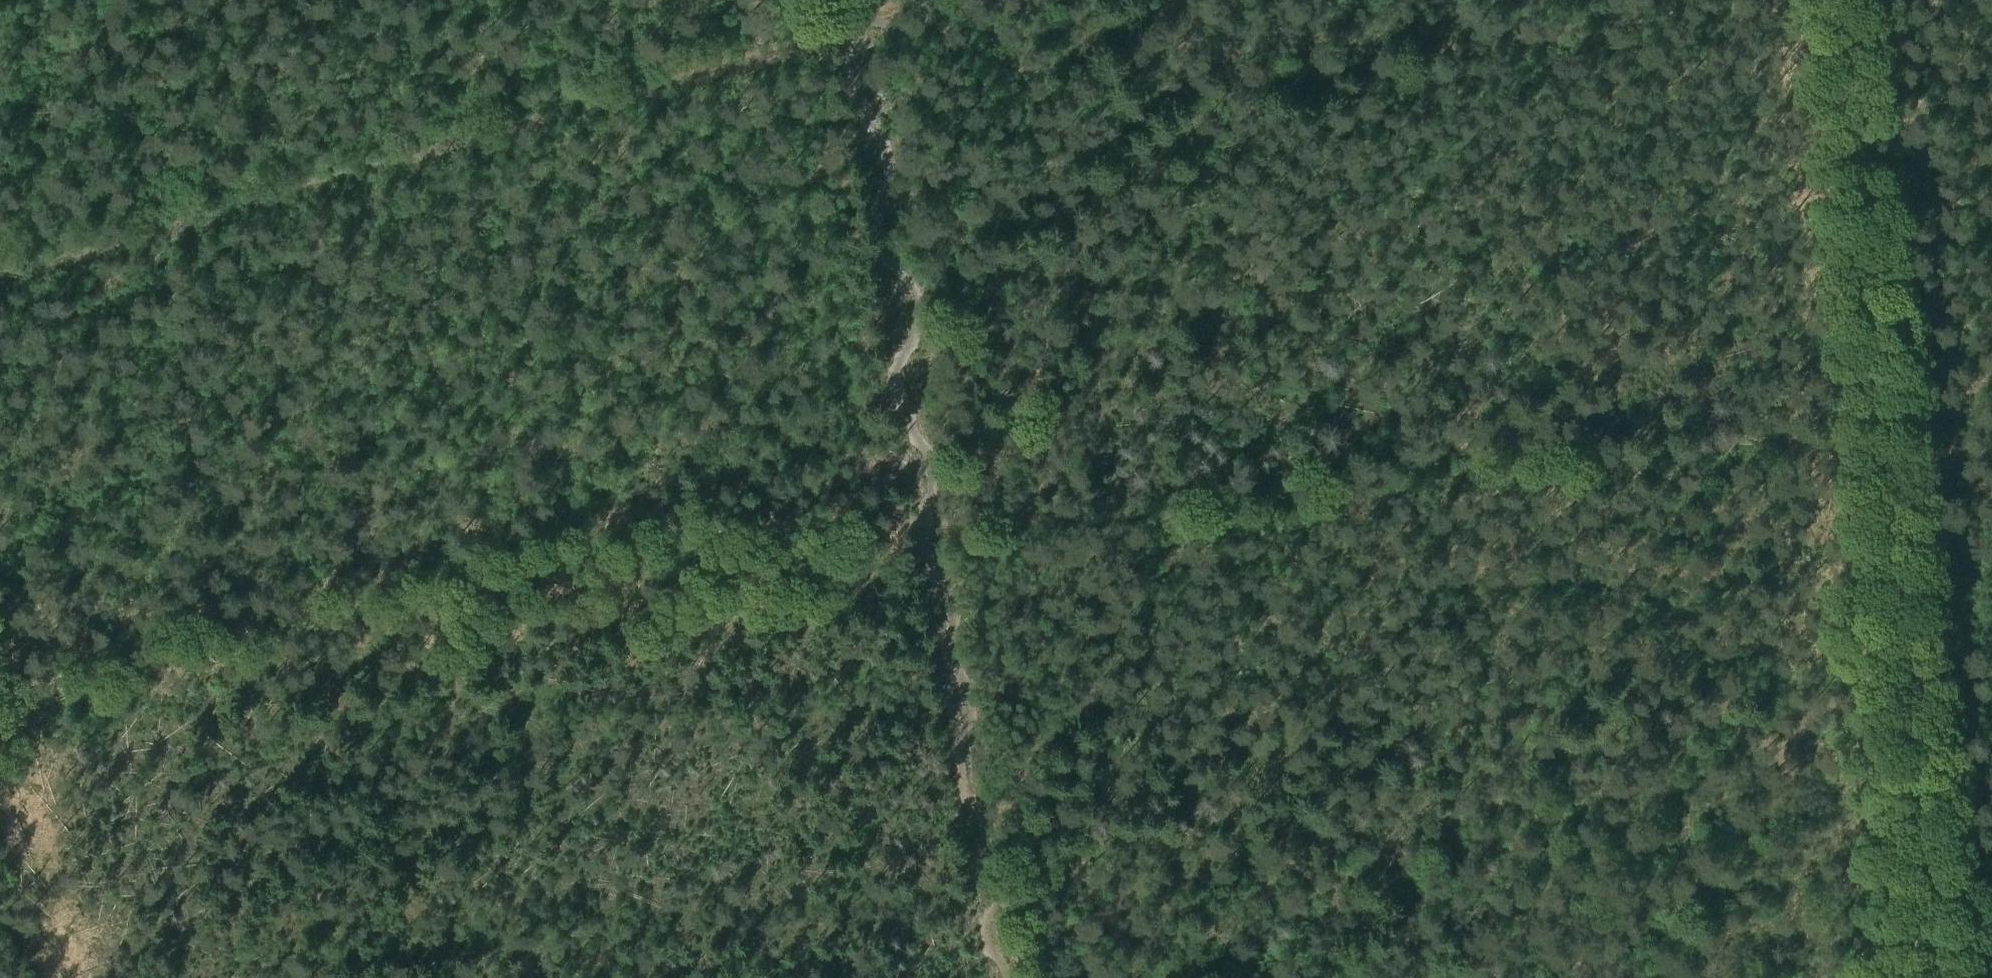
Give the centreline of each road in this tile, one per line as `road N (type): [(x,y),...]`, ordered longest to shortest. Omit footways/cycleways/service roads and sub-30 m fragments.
road 1 (track): [(996,977),(868,119),(855,54),(830,0)]
road 2 (track): [(1943,977),(1842,0)]

